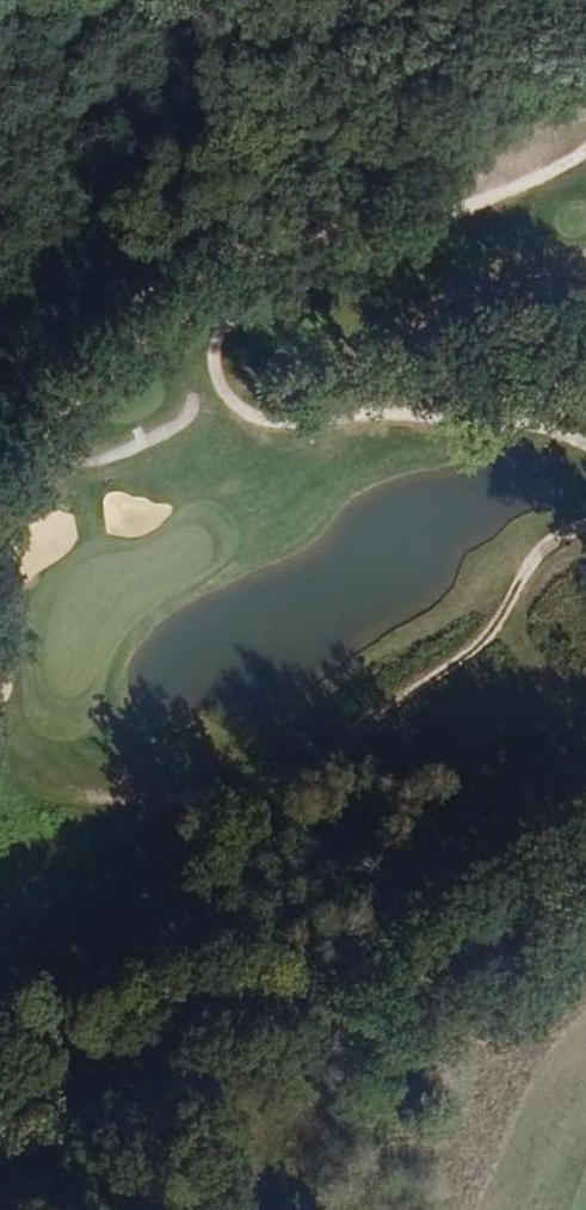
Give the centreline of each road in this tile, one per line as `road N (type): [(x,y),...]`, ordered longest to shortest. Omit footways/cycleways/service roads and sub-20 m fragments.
road 1 (track): [(0,413),(217,243),(384,134),(585,45)]

